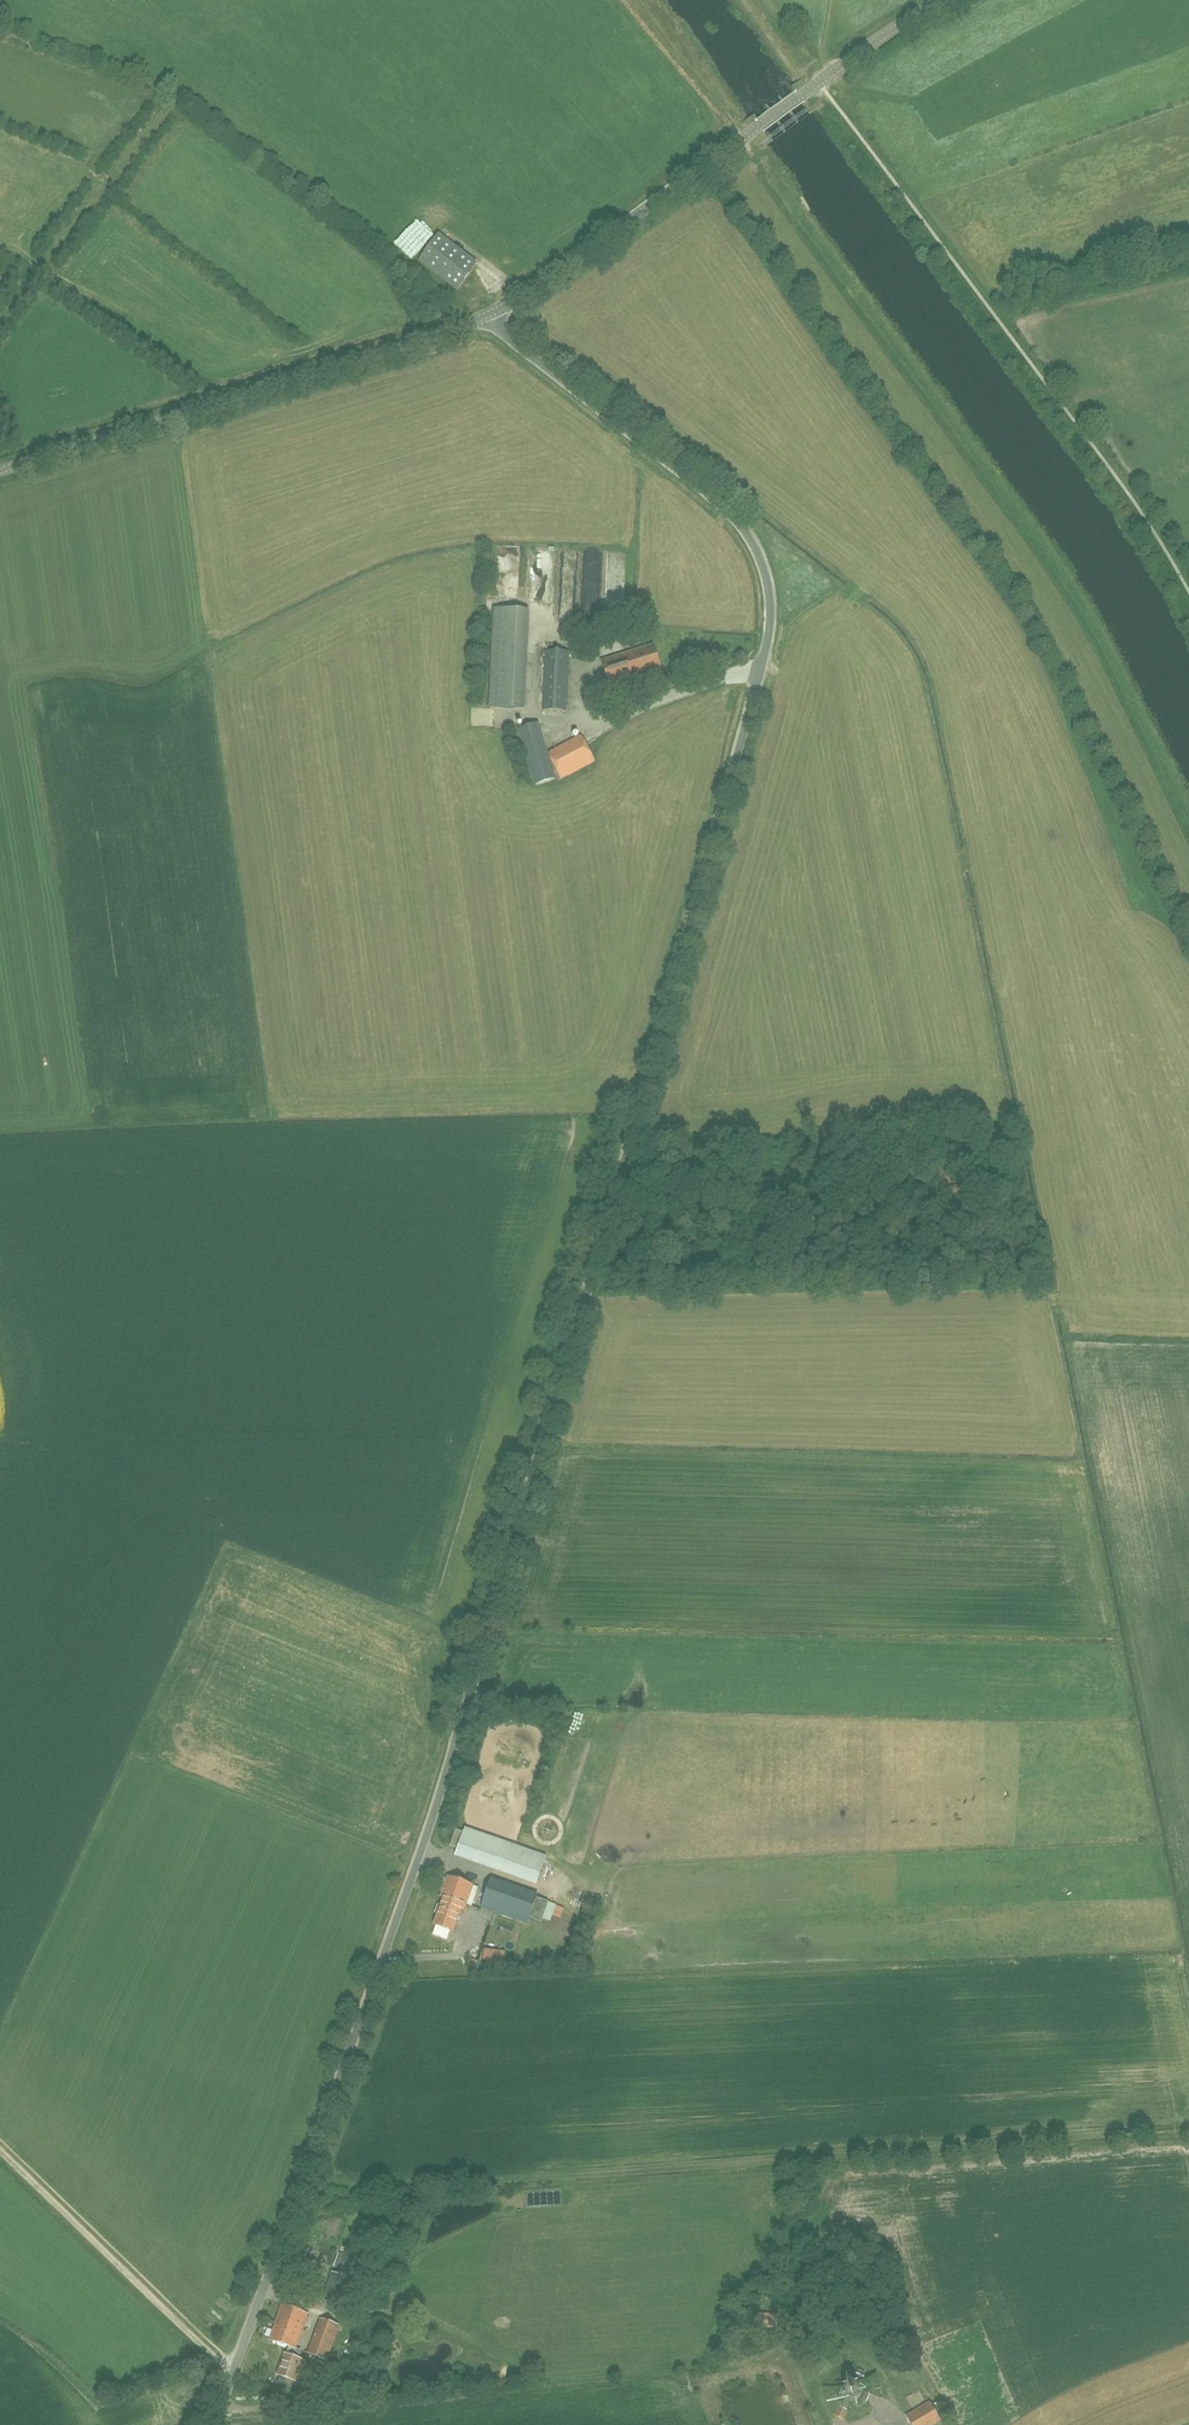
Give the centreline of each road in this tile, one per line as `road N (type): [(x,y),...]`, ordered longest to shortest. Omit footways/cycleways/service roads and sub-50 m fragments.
road 1 (unclassified): [(216,2424),(436,1804),(761,661),(769,589),(762,544),(486,314)]
road 2 (track): [(743,137),(1081,606),(1188,826)]
road 3 (tertiary): [(486,314),(562,271),(939,0)]
road 4 (tertiary): [(0,470),(486,314)]
road 5 (track): [(0,2150),(233,2377)]

